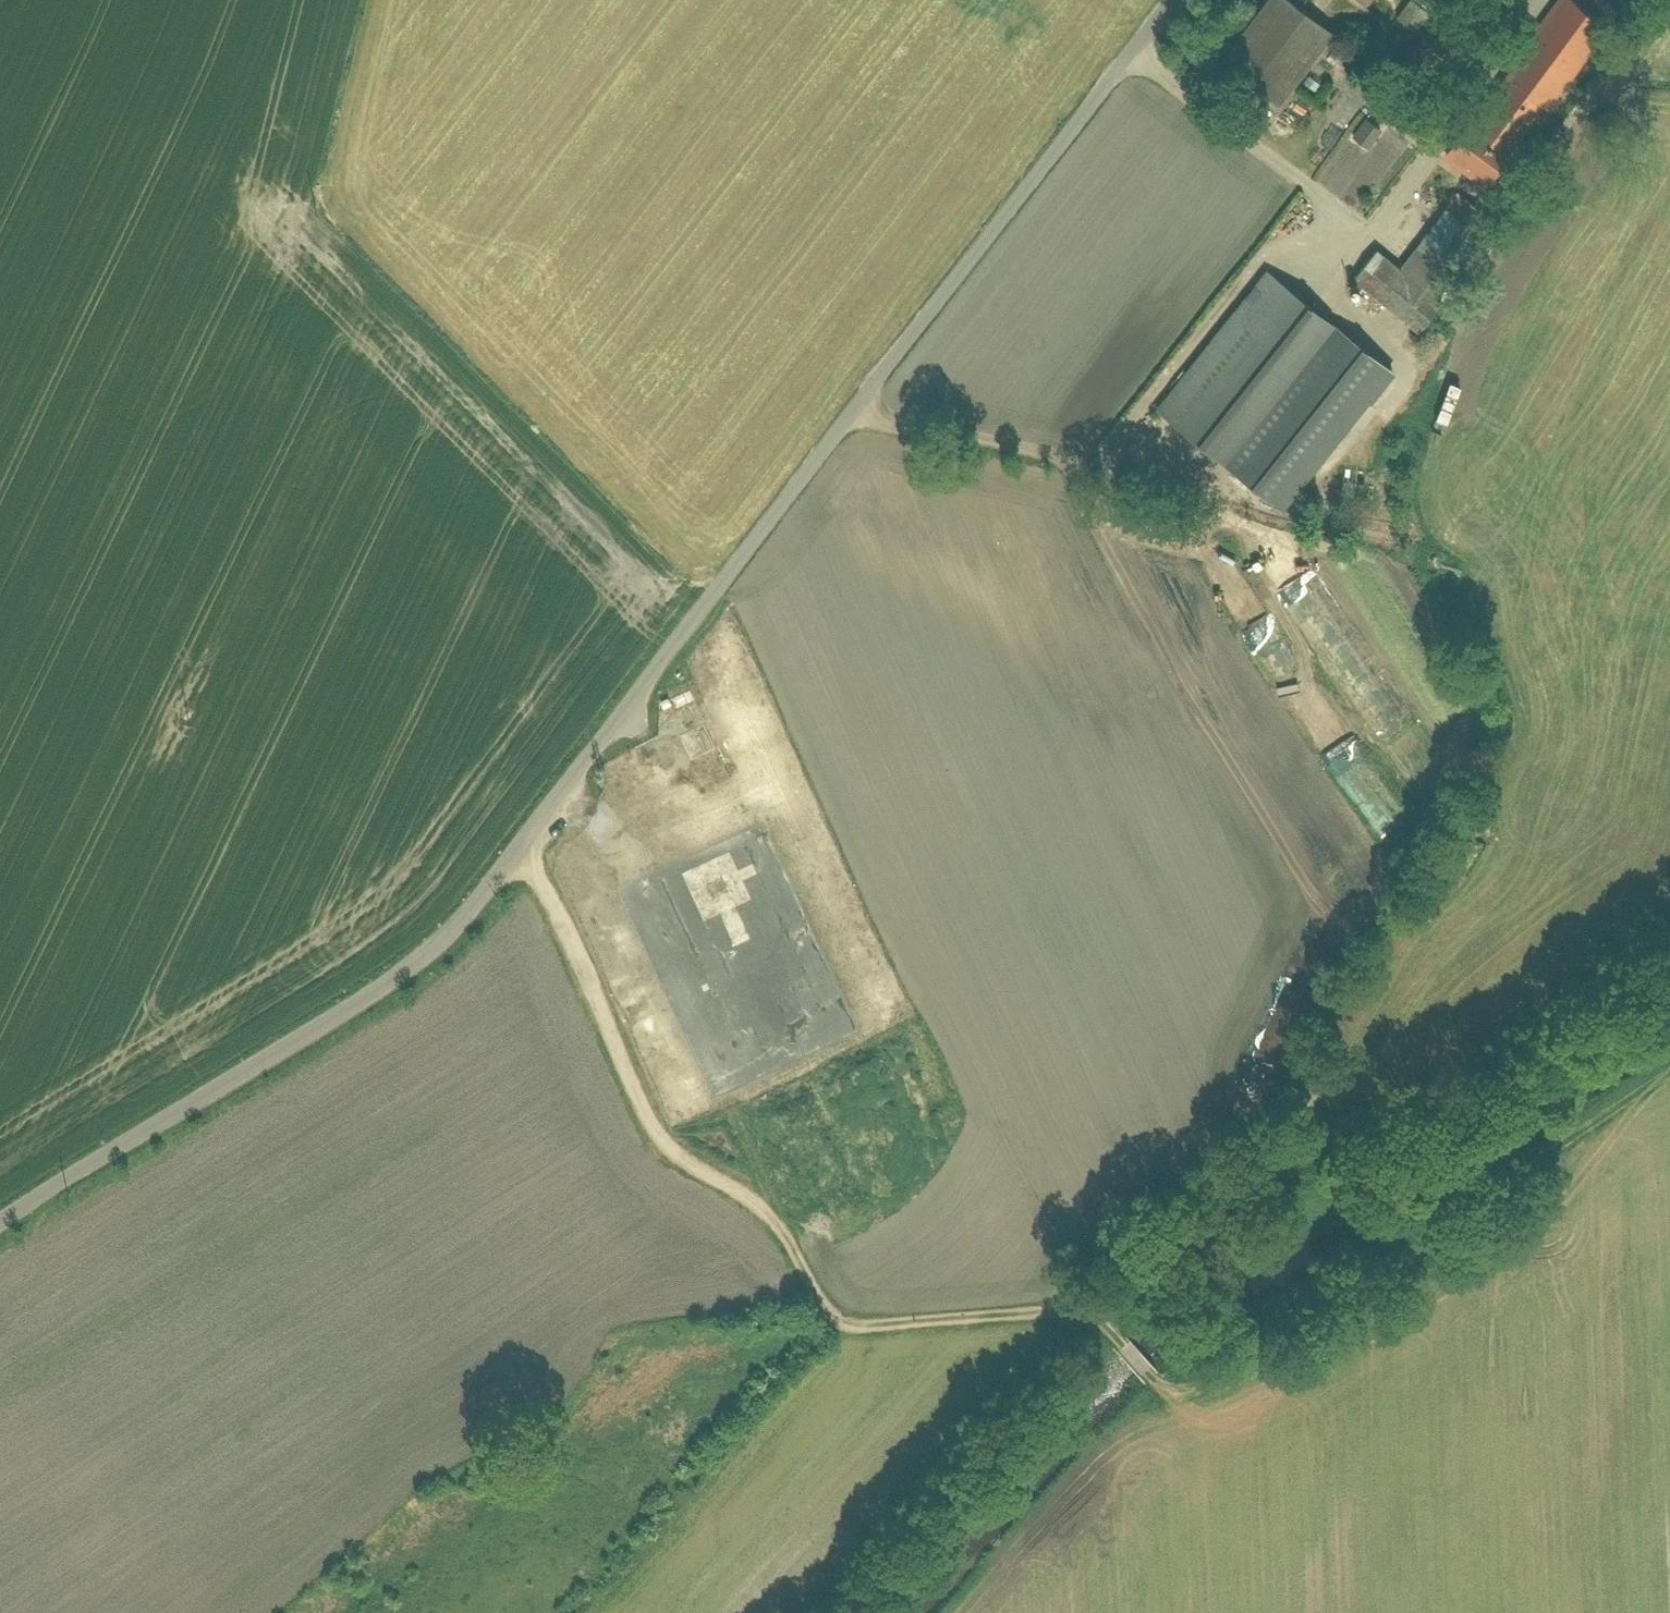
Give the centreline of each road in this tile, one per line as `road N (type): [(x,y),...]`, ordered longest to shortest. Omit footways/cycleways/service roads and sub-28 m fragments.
road 1 (track): [(578,772),(816,1297),(851,1328),(1068,1310),(1097,1321),(1157,1386),(1184,1395),(1515,1176)]
road 2 (residential): [(1175,0),(578,772)]
road 3 (track): [(1669,1070),(1515,1176)]

